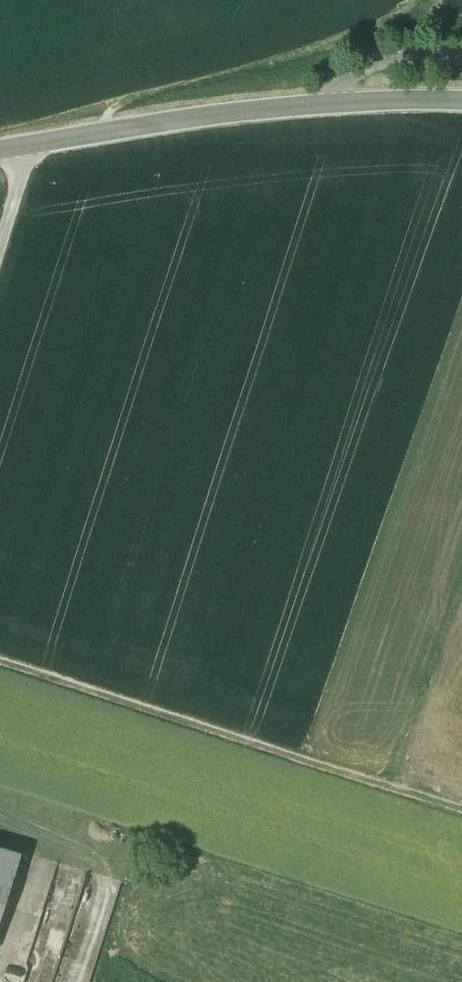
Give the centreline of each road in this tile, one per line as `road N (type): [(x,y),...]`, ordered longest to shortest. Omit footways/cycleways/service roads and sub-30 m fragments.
road 1 (track): [(0,664),(461,807)]
road 2 (tertiary): [(461,103),(329,102),(0,152)]
road 3 (track): [(99,133),(125,100),(279,60),(432,0)]
road 4 (track): [(461,562),(385,784)]

